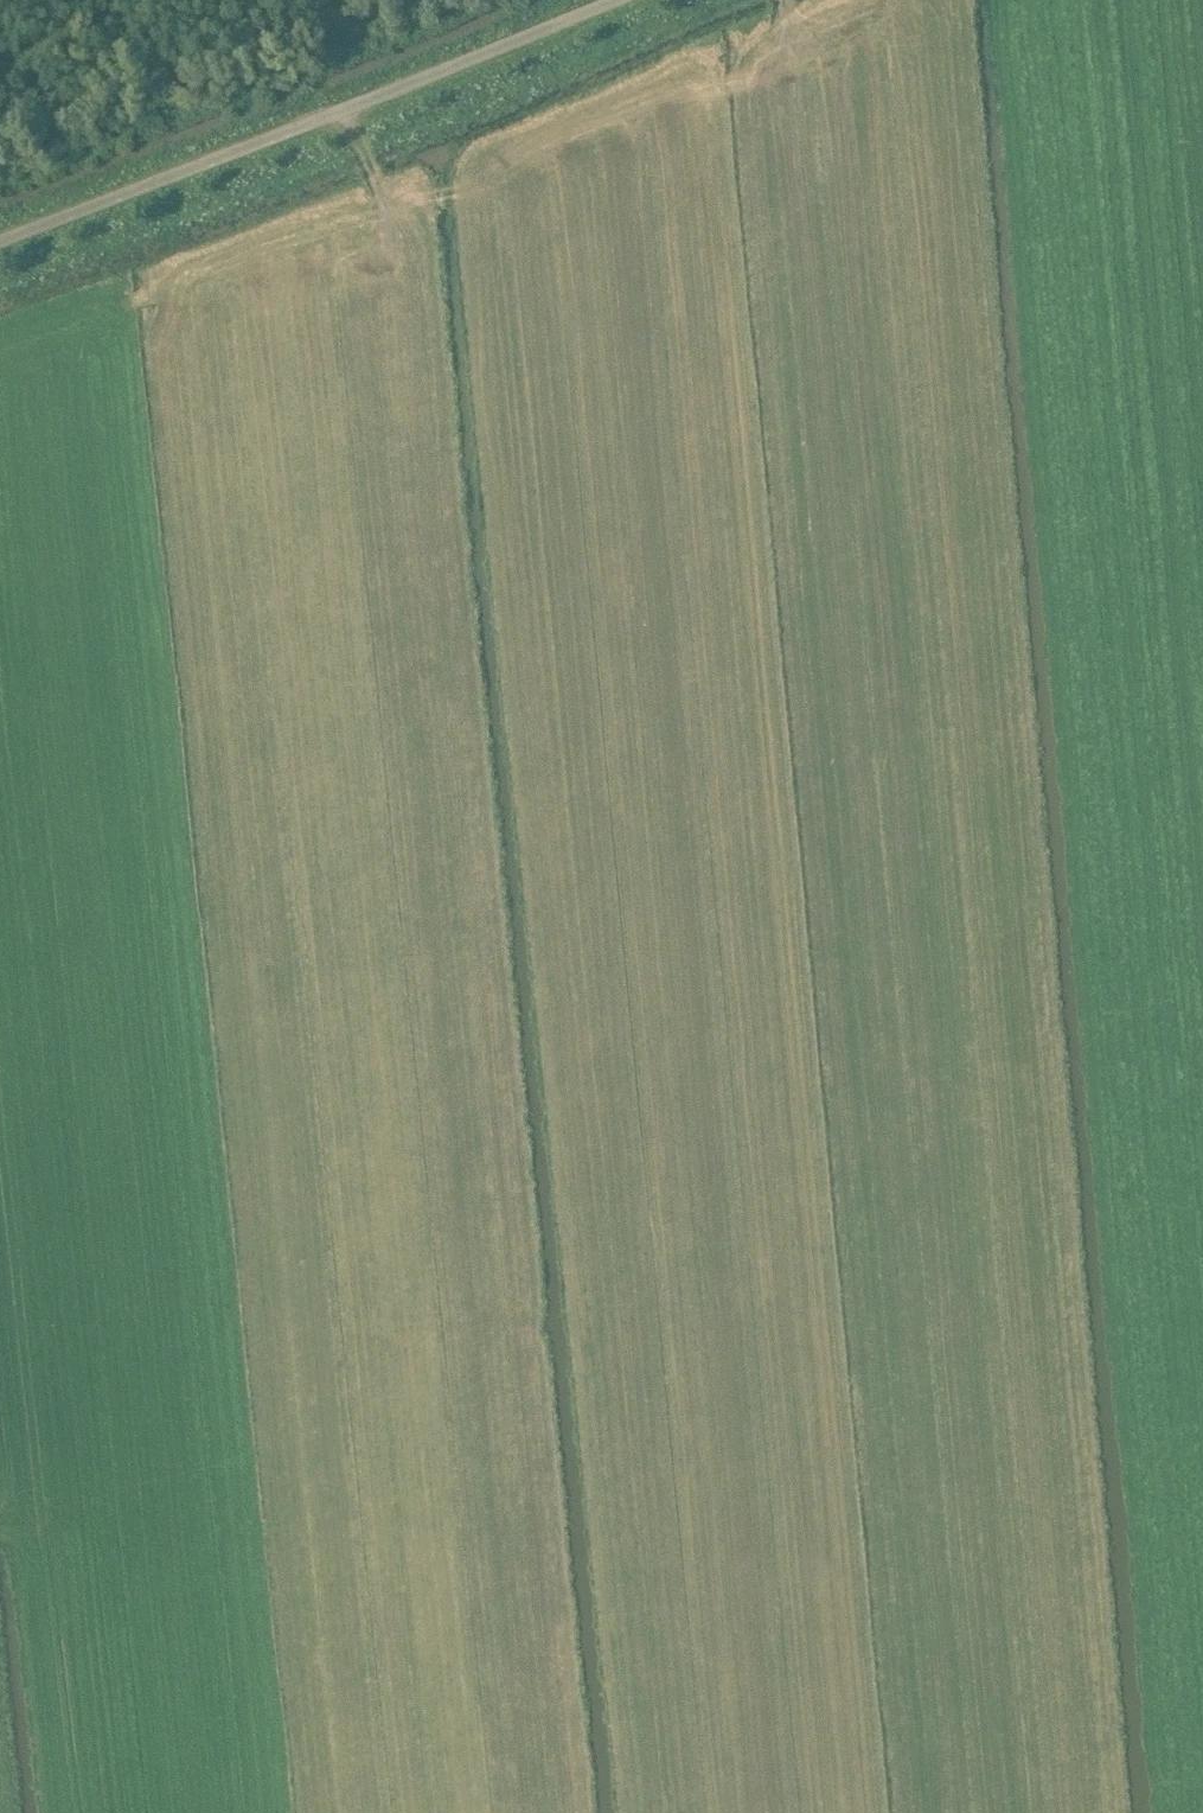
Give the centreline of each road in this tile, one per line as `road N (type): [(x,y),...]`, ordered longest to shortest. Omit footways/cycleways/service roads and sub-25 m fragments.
road 1 (unclassified): [(0,240),(620,0)]

